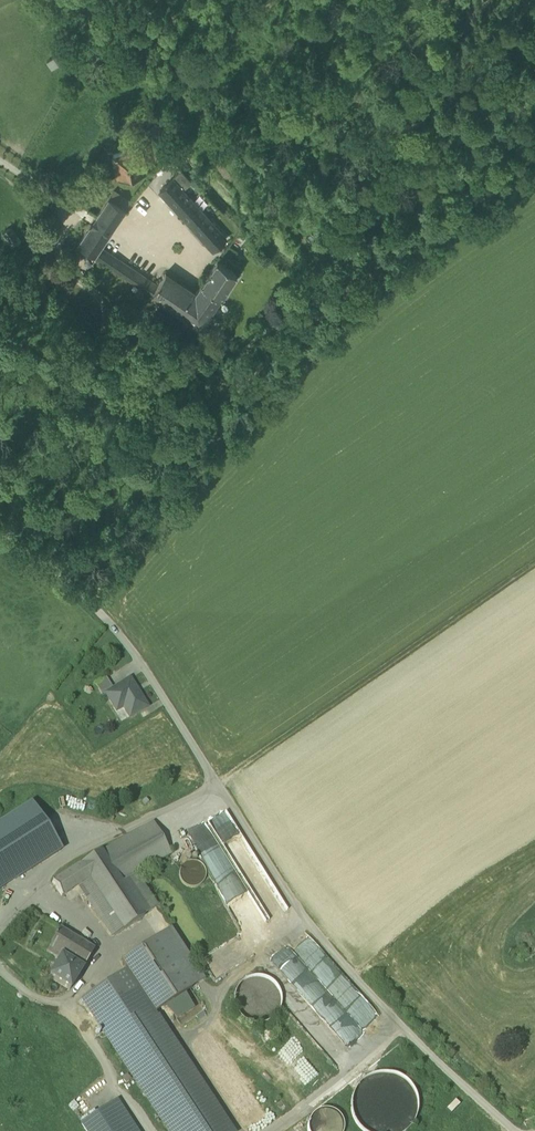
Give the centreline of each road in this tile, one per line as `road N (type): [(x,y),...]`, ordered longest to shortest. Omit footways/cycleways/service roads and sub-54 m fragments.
road 1 (residential): [(518,1130),(303,909),(119,632),(0,526)]
road 2 (track): [(534,560),(217,783)]

